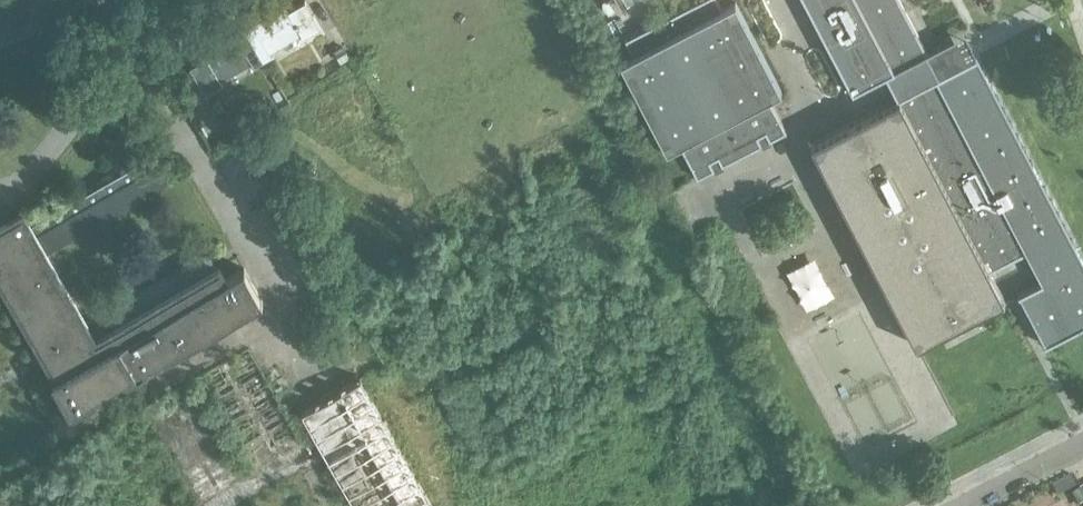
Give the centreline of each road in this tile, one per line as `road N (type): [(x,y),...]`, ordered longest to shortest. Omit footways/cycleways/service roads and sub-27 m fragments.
road 1 (residential): [(962,505),(1082,438)]

